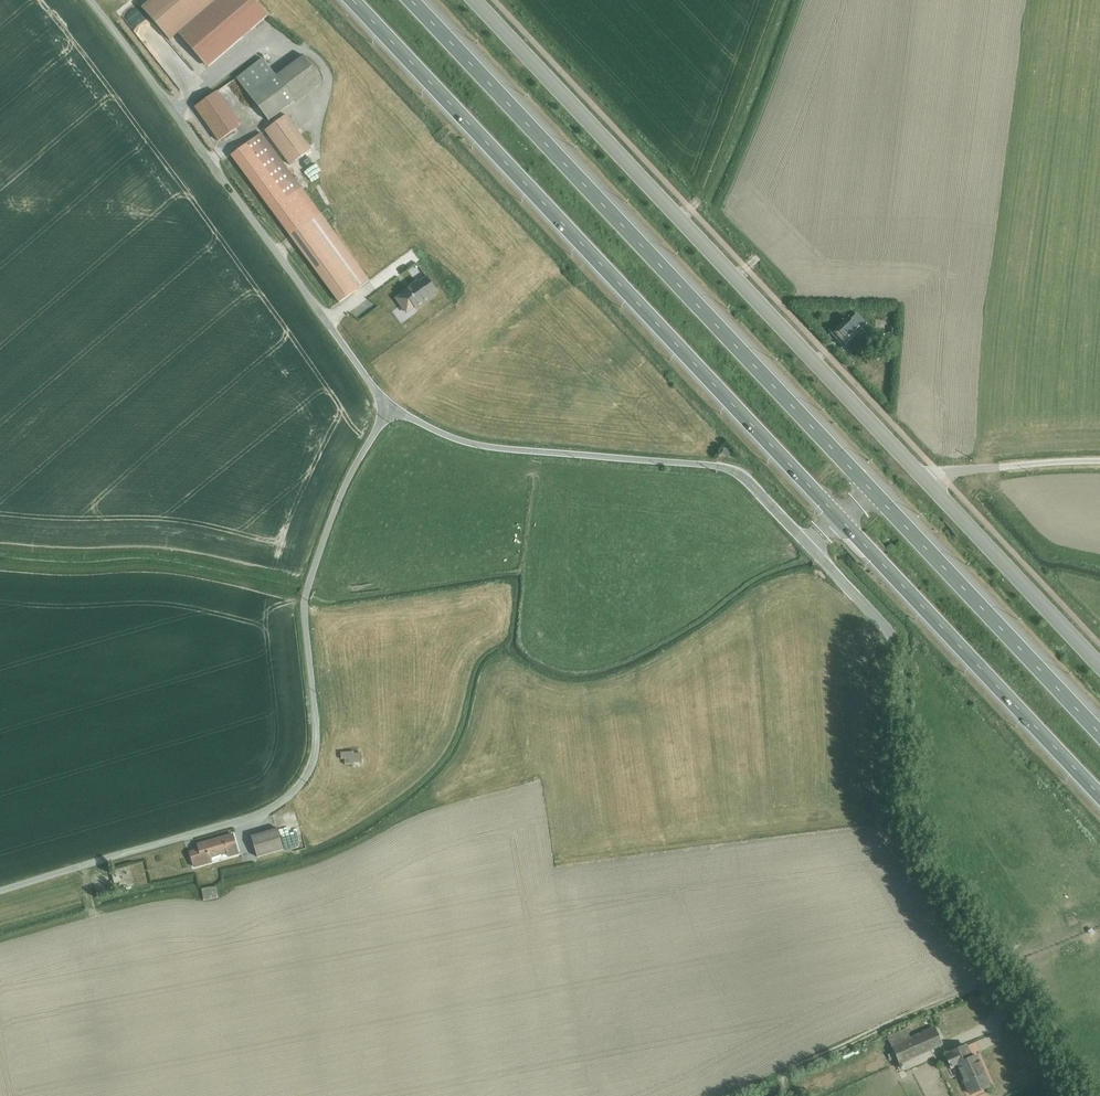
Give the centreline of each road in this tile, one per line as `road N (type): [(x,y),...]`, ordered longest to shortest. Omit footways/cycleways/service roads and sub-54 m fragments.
road 1 (unclassified): [(0,891),(253,817),(299,786),(317,748),(306,597),(341,494),(387,409)]
road 2 (trunk): [(354,0),(840,518)]
road 3 (trunk): [(876,493),(411,0)]
road 4 (unclassified): [(930,484),(475,0)]
road 5 (unclassified): [(809,544),(896,640),(910,829),(1077,1095)]
road 6 (unclassified): [(387,409),(89,0)]
road 7 (unclassified): [(809,544),(731,468),(489,446),(387,409)]
road 8 (trunk): [(840,518),(1099,794)]
road 9 (trunk): [(1099,733),(876,493)]
road 10 (unclassified): [(1099,669),(930,484)]
road 11 (unclassified): [(1099,460),(954,471),(930,484)]

